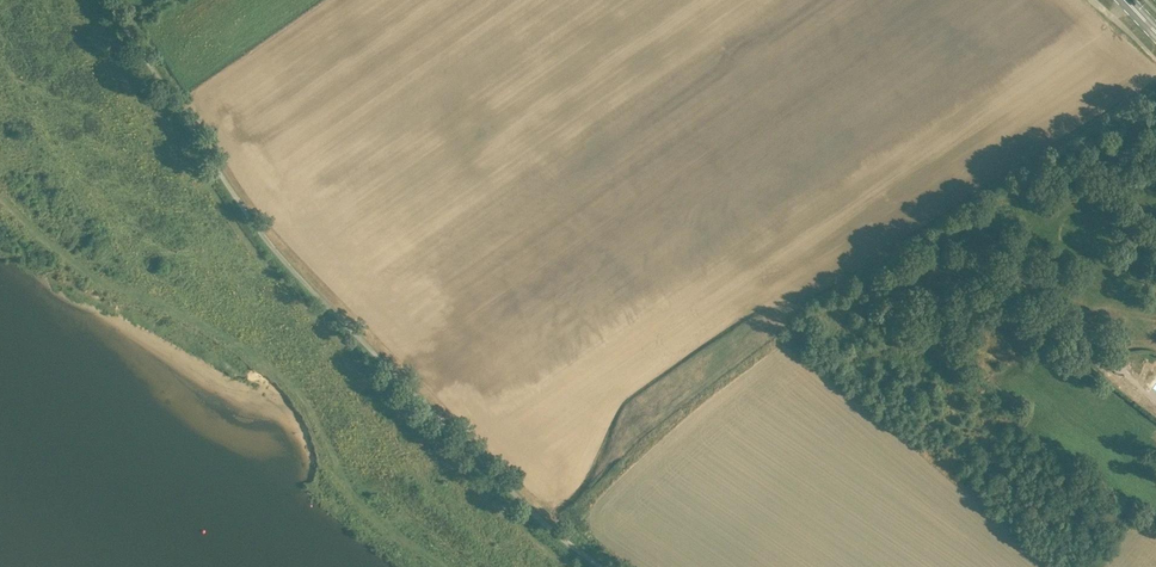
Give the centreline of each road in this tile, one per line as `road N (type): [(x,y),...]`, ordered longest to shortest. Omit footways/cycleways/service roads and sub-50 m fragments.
road 1 (track): [(536,508),(818,312)]

